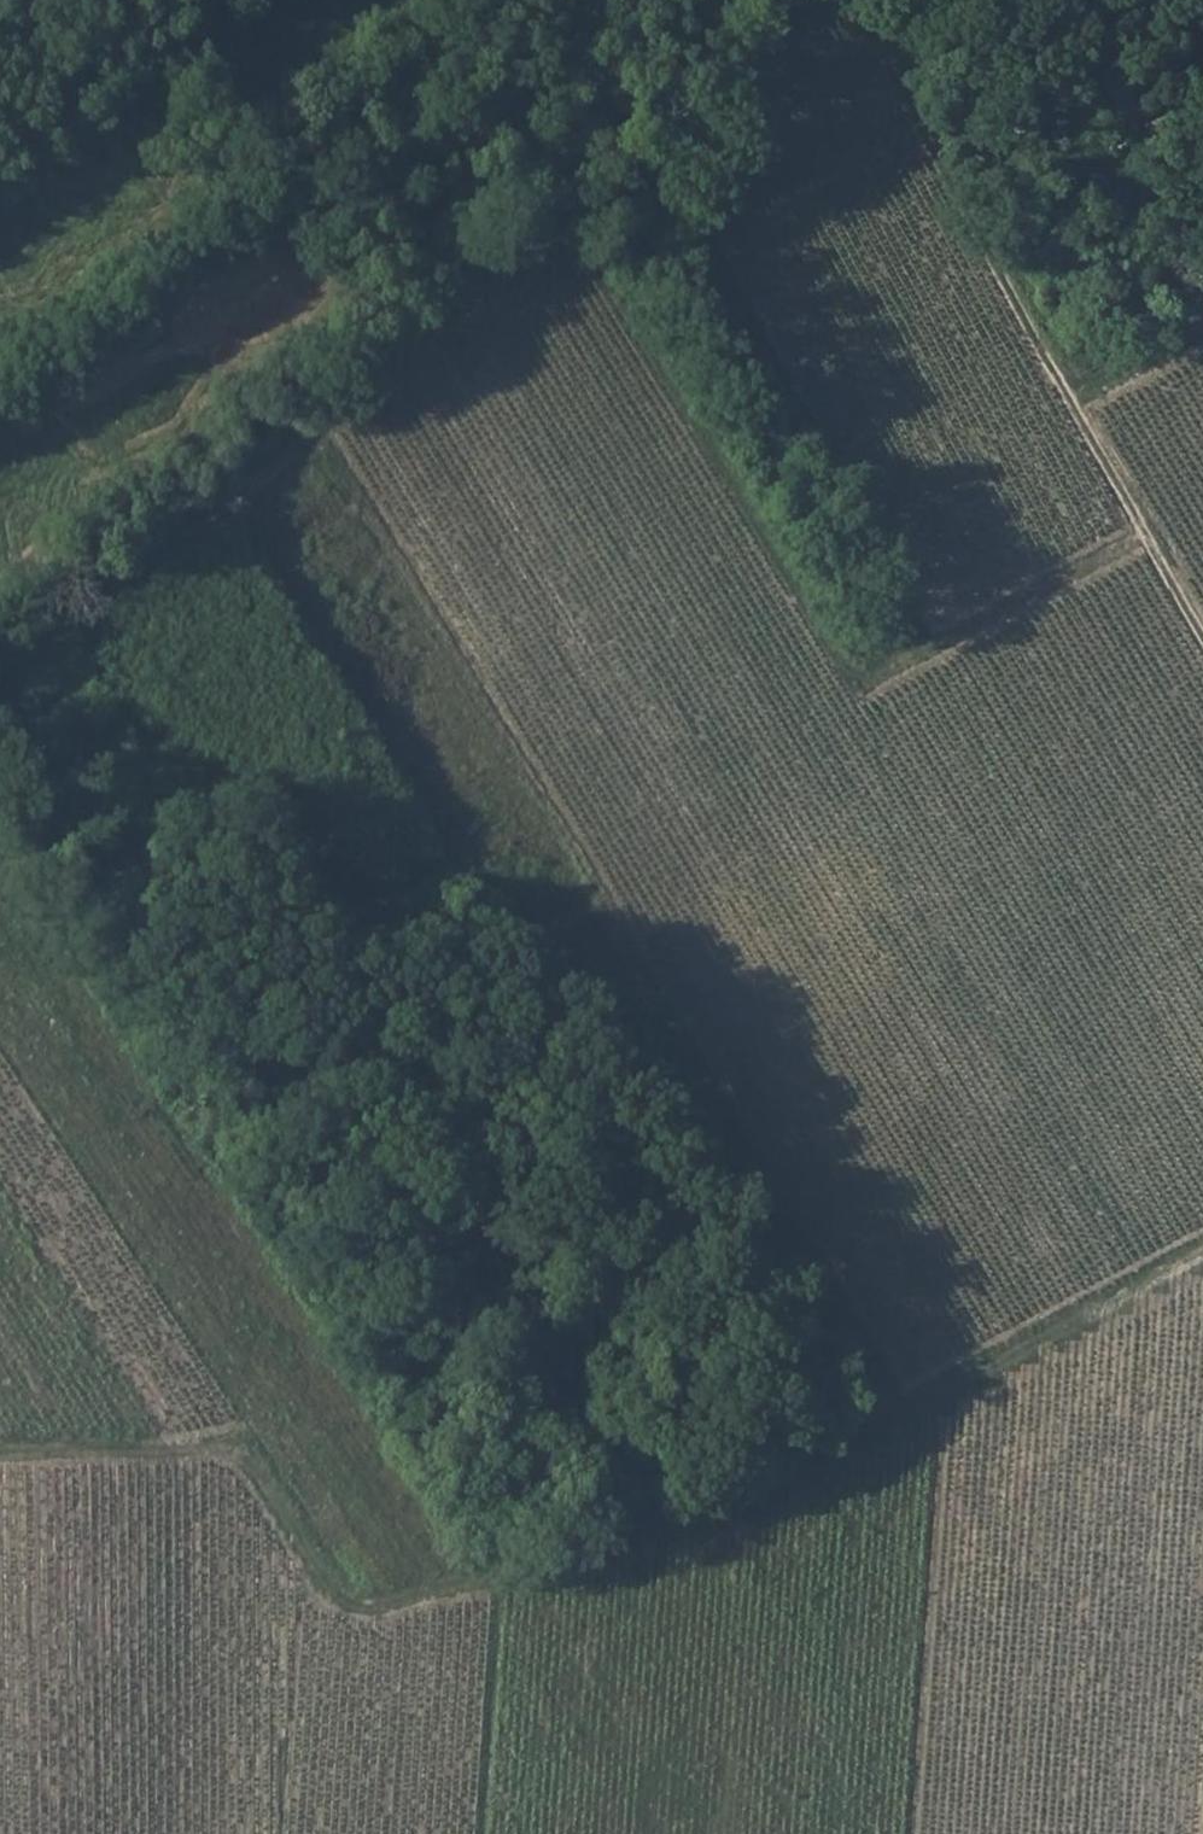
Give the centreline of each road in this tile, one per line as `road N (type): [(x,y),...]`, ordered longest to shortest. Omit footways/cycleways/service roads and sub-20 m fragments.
road 1 (track): [(0,1452),(219,1452),(250,1472),(336,1606),(394,1604),(909,1412),(1202,1263)]
road 2 (track): [(995,278),(1202,645)]

